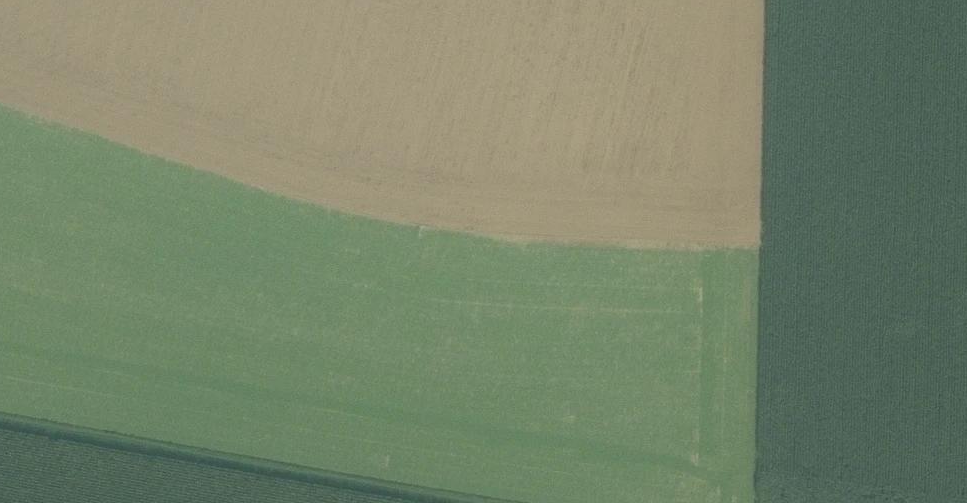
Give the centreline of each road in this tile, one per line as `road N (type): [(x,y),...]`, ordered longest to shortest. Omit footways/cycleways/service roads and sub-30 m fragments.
road 1 (track): [(0,420),(484,502)]

